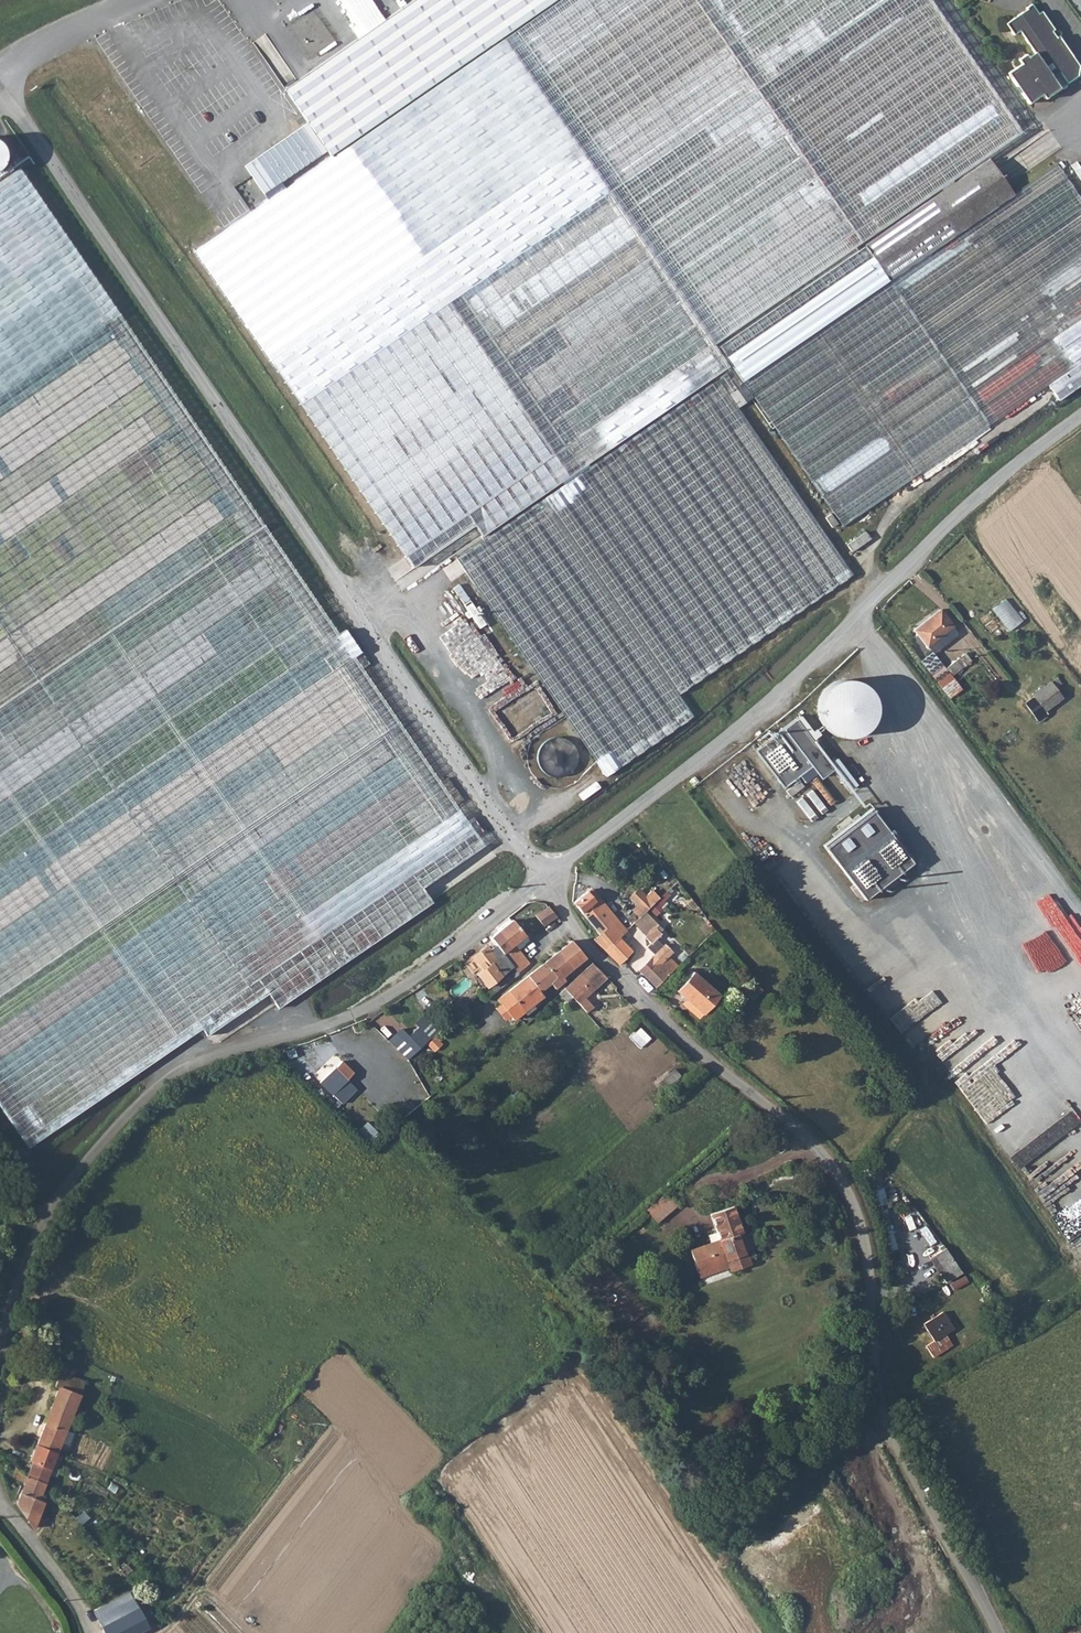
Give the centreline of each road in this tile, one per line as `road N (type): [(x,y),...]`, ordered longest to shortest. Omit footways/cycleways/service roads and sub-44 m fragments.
road 1 (unclassified): [(541,883),(0,89)]
road 2 (unclassified): [(999,1632),(889,1438),(873,1374),(865,1257),(835,1169),(697,1055),(623,983),(541,883)]
road 3 (unclassified): [(0,1334),(58,1198),(160,1083),(364,1010),(541,883)]
road 4 (unclassified): [(1080,415),(969,504),(795,679),(541,883)]
road 5 (unclassified): [(0,1502),(81,1607),(89,1632)]

